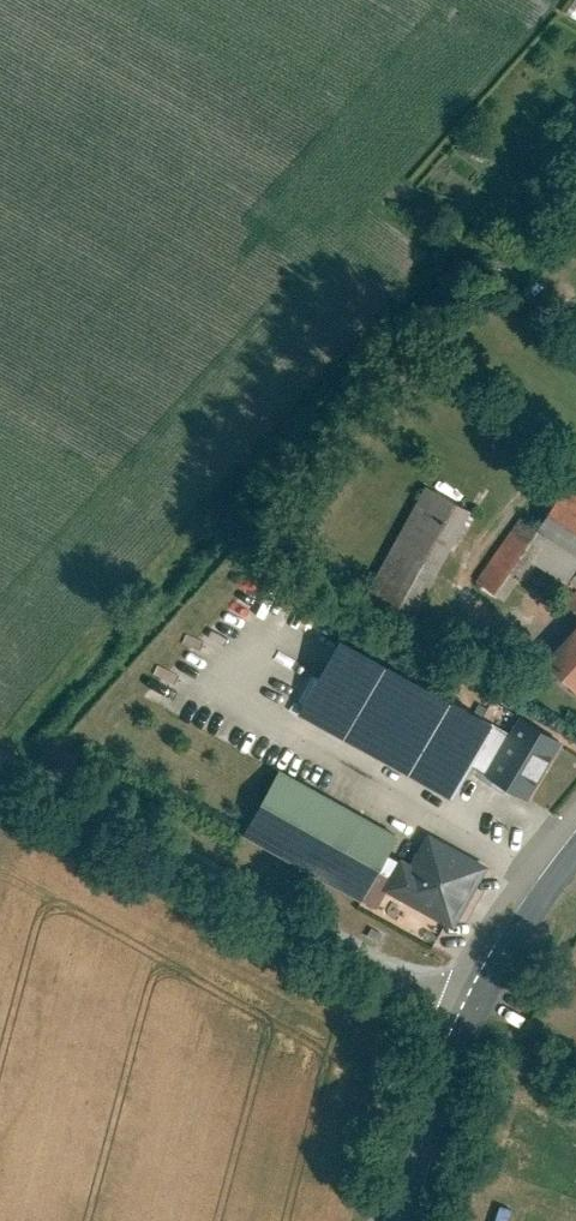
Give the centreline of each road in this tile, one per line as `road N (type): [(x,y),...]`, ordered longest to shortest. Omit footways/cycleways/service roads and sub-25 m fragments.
road 1 (residential): [(0,752),(468,1007)]
road 2 (tertiary): [(392,1220),(468,1007)]
road 3 (tertiary): [(468,1007),(575,845)]

